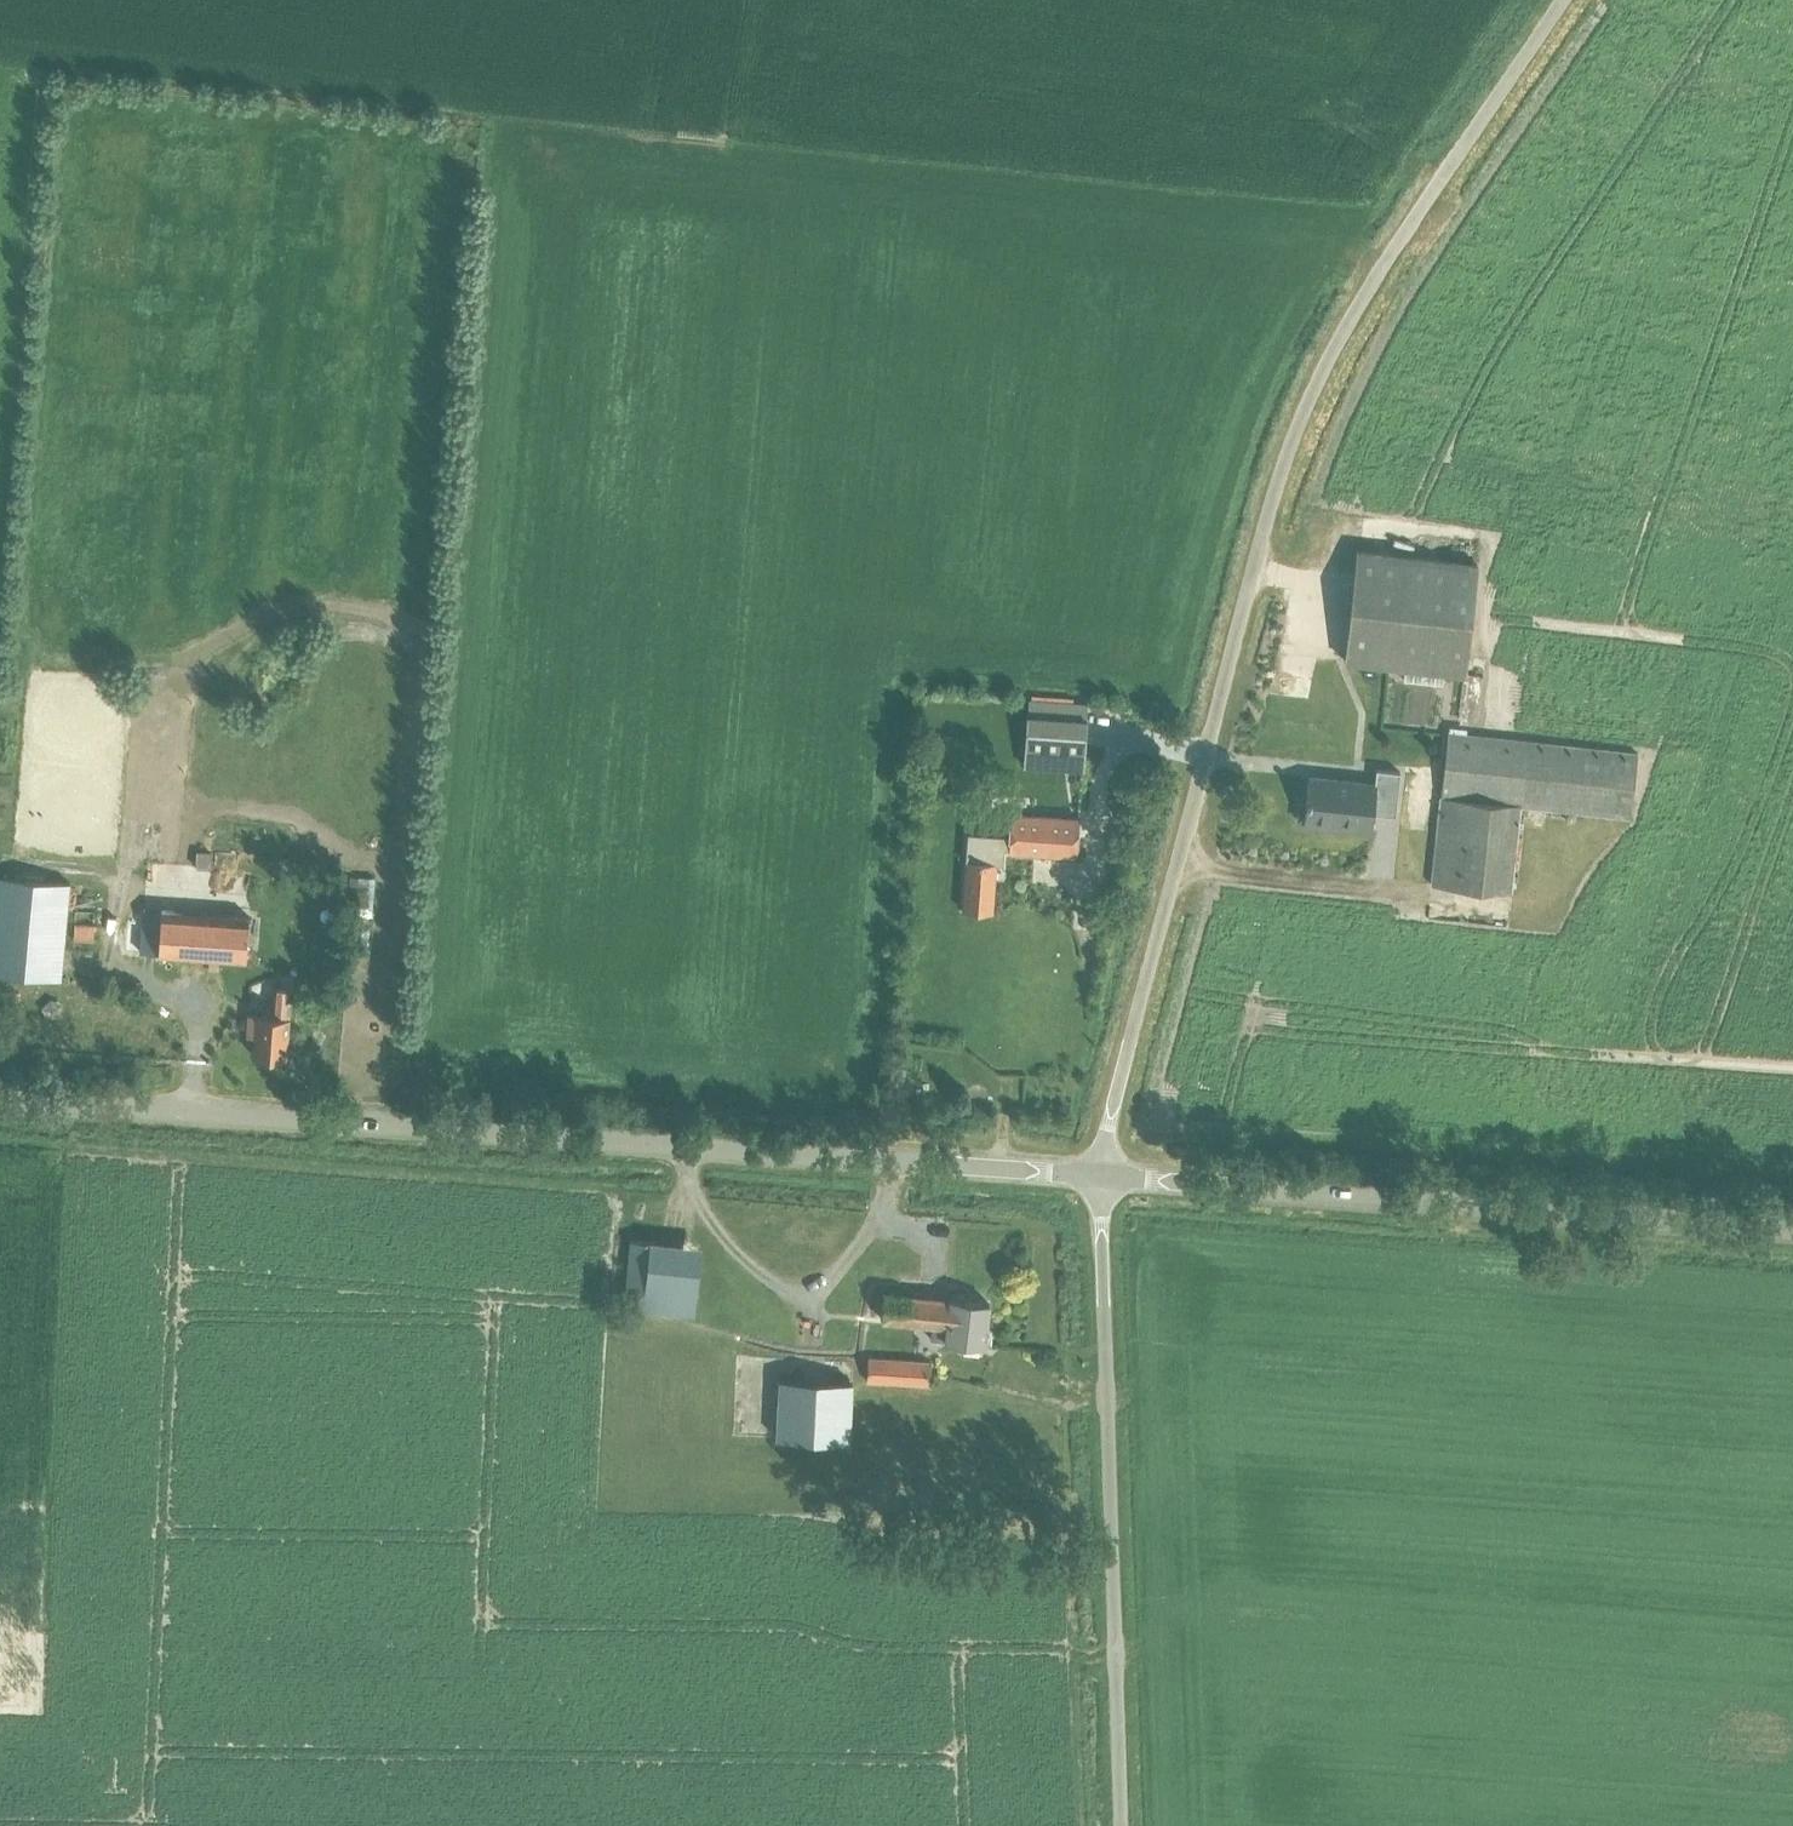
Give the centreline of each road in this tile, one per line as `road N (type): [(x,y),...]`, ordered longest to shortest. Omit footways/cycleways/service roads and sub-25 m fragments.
road 1 (unclassified): [(1100,1177),(1257,588),(1335,347),(1563,0)]
road 2 (tertiary): [(1100,1177),(0,1097)]
road 3 (tertiary): [(1792,1226),(1100,1177)]
road 4 (unclassified): [(1117,1825),(1100,1177)]

